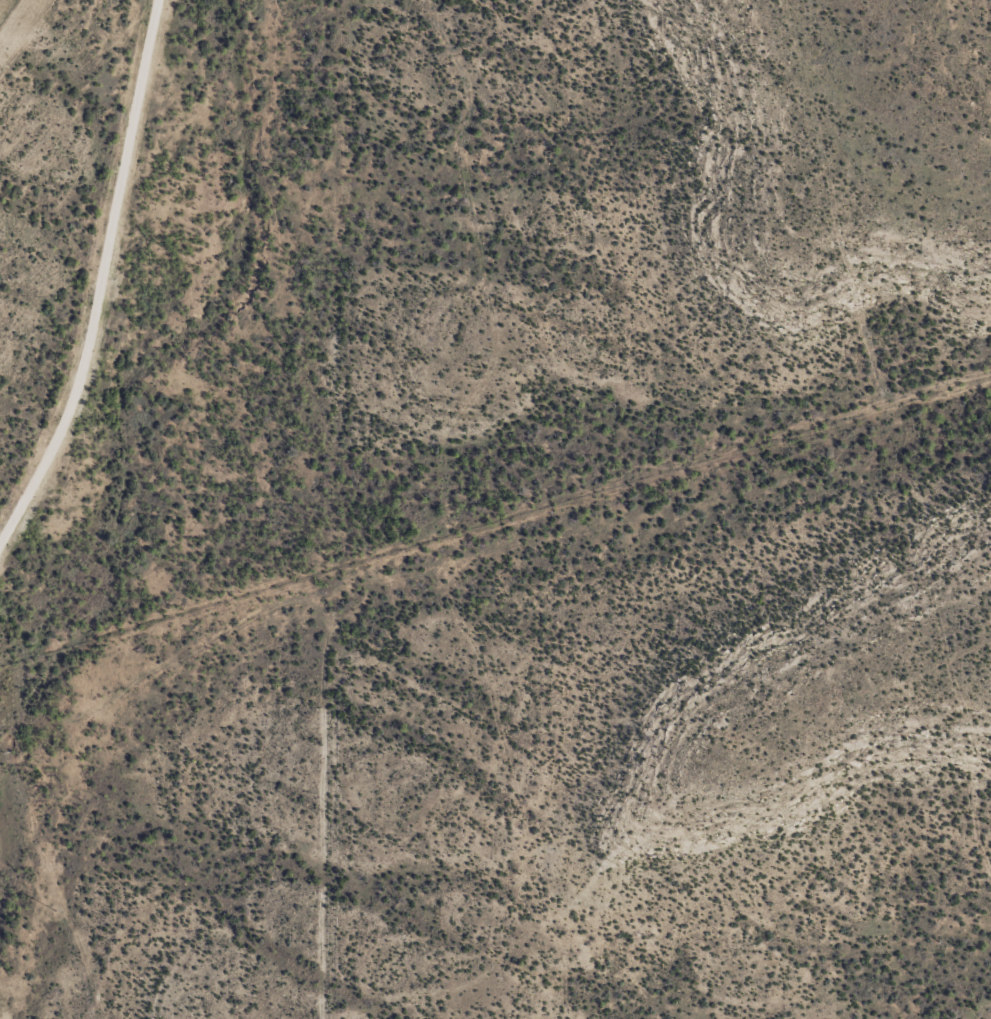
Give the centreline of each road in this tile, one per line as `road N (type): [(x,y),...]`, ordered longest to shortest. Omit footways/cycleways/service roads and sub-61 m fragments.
road 1 (track): [(0,491),(52,359),(130,0)]

